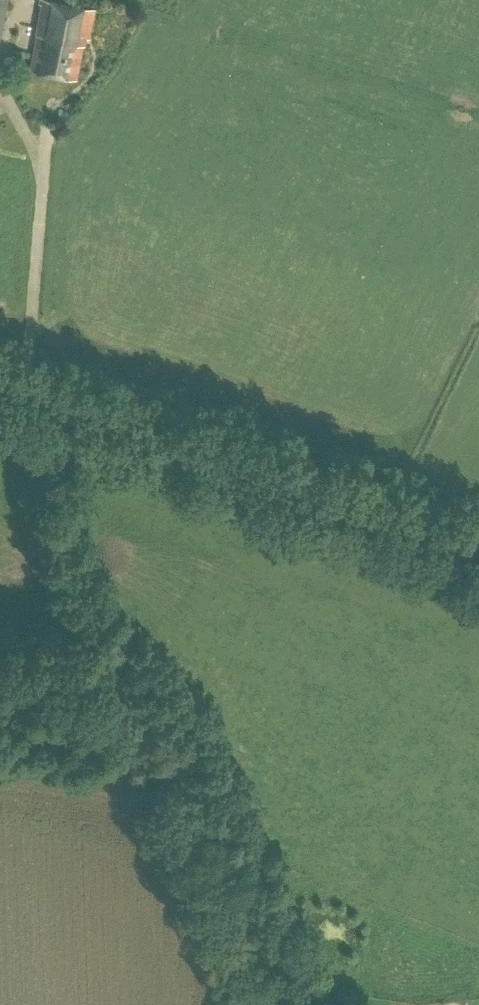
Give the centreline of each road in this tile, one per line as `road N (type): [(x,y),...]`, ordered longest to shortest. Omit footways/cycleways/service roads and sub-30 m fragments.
road 1 (unclassified): [(478,547),(0,381)]

